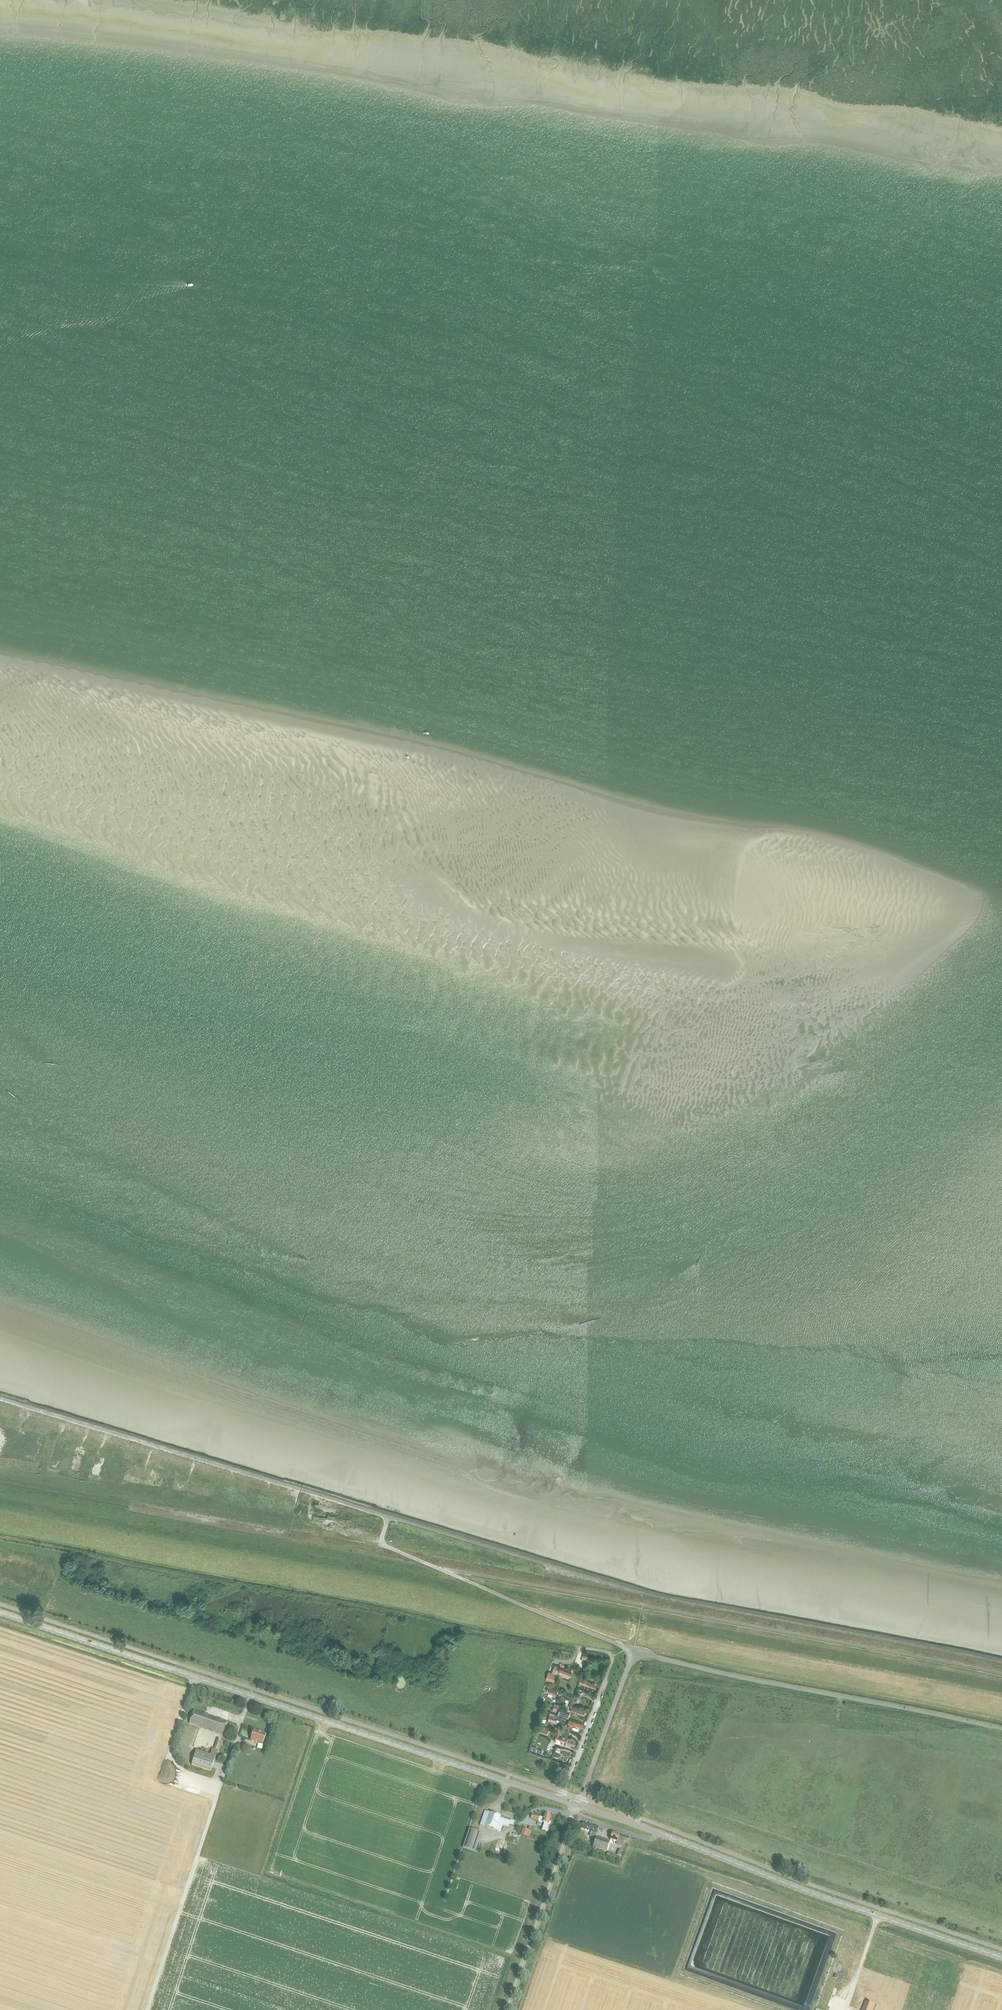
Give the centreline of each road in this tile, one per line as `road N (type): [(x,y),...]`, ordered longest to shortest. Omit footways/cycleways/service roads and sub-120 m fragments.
road 1 (secondary): [(561,1799),(0,1613)]
road 2 (unclassified): [(1001,1729),(634,1651)]
road 3 (secondary): [(1001,1958),(661,1834)]
road 4 (unclassified): [(506,2009),(574,1812)]
road 5 (residential): [(561,1799),(613,1662),(607,1652),(579,1650)]
road 6 (unclassified): [(578,1805),(634,1651)]

